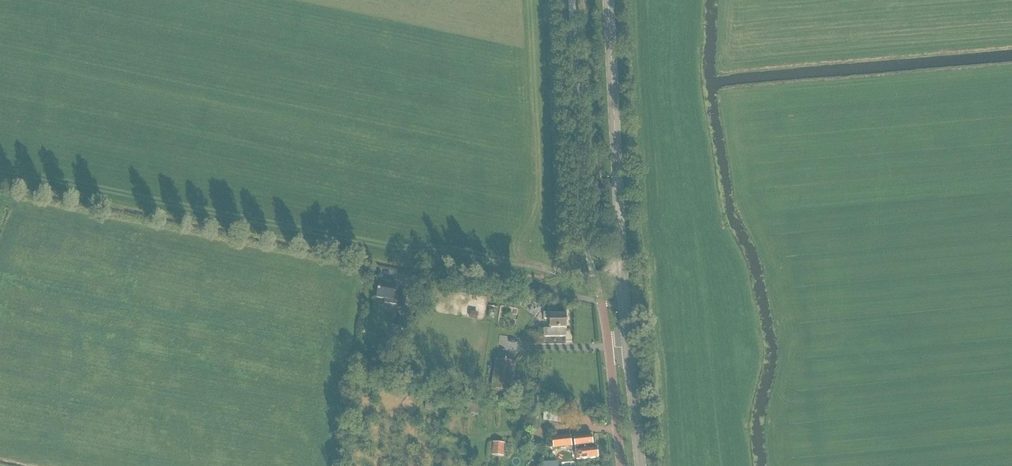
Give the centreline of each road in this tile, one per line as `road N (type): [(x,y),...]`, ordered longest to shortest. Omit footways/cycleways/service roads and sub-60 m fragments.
road 1 (secondary): [(628,347),(608,0)]

